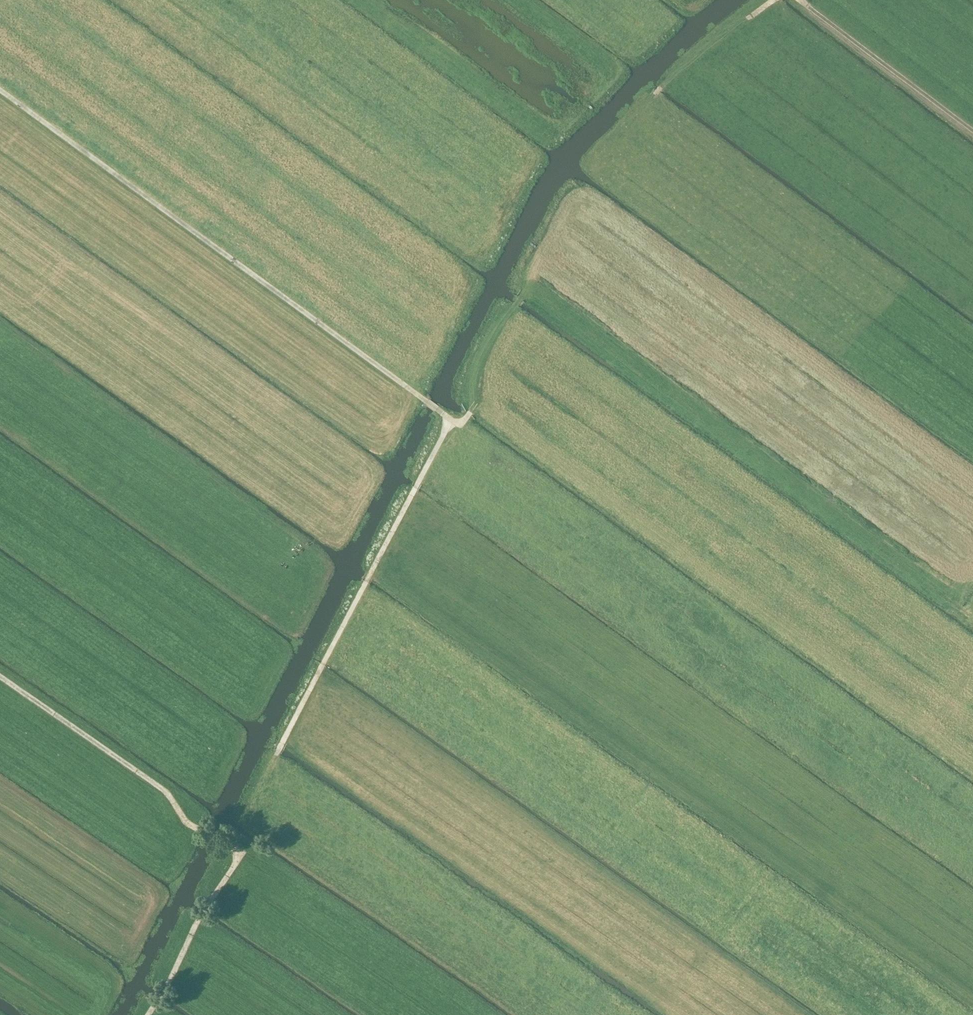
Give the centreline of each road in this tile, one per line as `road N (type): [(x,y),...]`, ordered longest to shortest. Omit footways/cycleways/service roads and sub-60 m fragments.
road 1 (track): [(0,92),(448,417),(460,424),(470,412)]
road 2 (track): [(0,677),(167,792),(183,820),(241,854),(148,1014)]
road 3 (track): [(448,417),(274,756)]
road 4 (track): [(803,0),(972,130)]

